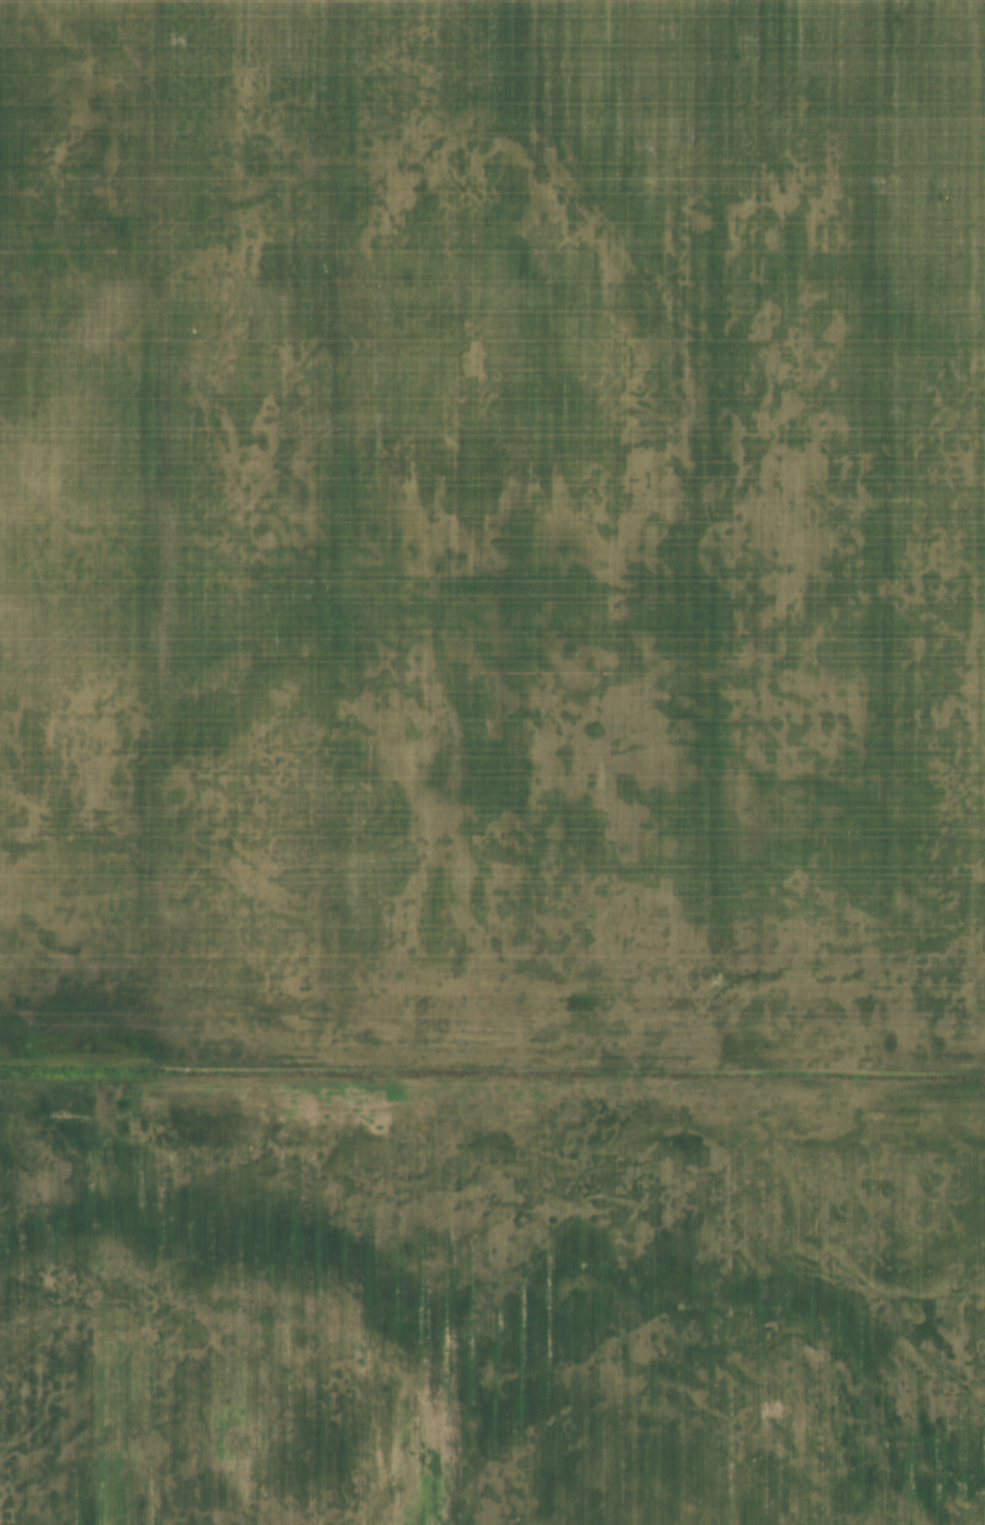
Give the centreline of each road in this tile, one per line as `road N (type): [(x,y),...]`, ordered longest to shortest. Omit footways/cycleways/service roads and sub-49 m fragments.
road 1 (track): [(984,1066),(0,1063)]

